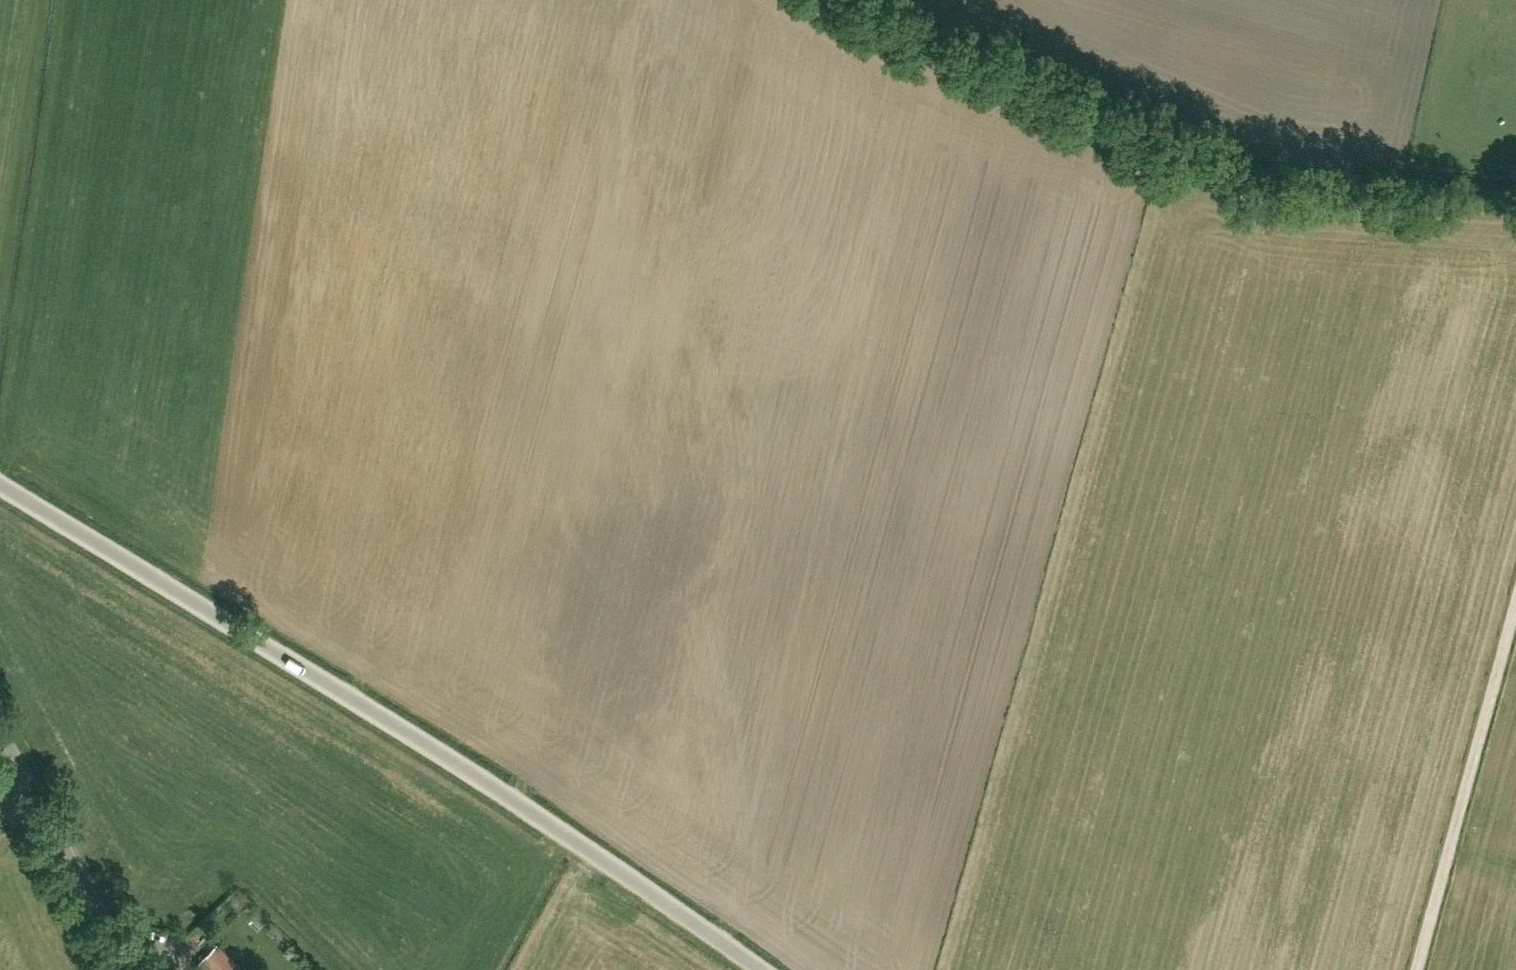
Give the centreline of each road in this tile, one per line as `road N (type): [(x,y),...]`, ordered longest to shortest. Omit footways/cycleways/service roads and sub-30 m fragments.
road 1 (unclassified): [(0,486),(330,688),(758,969)]
road 2 (track): [(1515,187),(1229,164),(860,0)]
road 3 (tertiary): [(132,969),(0,730)]

